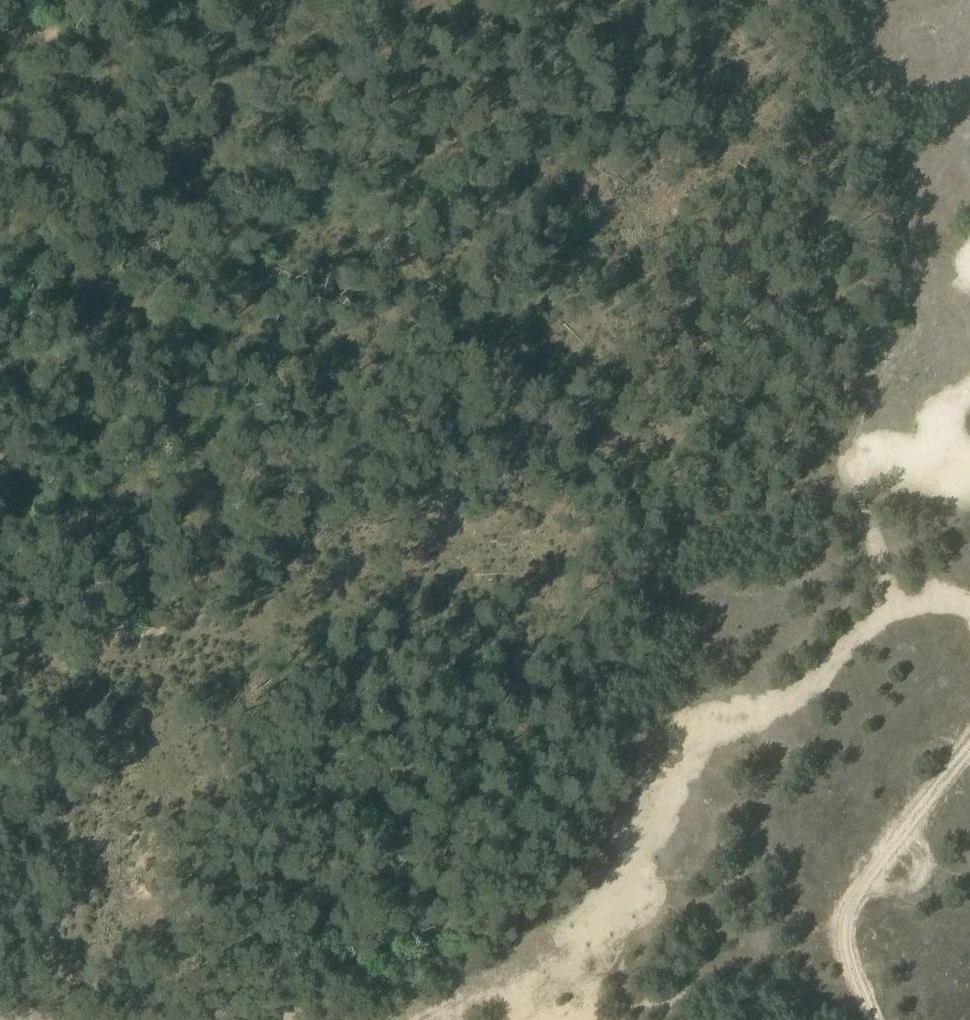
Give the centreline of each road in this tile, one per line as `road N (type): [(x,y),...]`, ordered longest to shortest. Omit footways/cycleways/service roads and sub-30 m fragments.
road 1 (track): [(877,1019),(843,919),(864,876),(969,748)]

